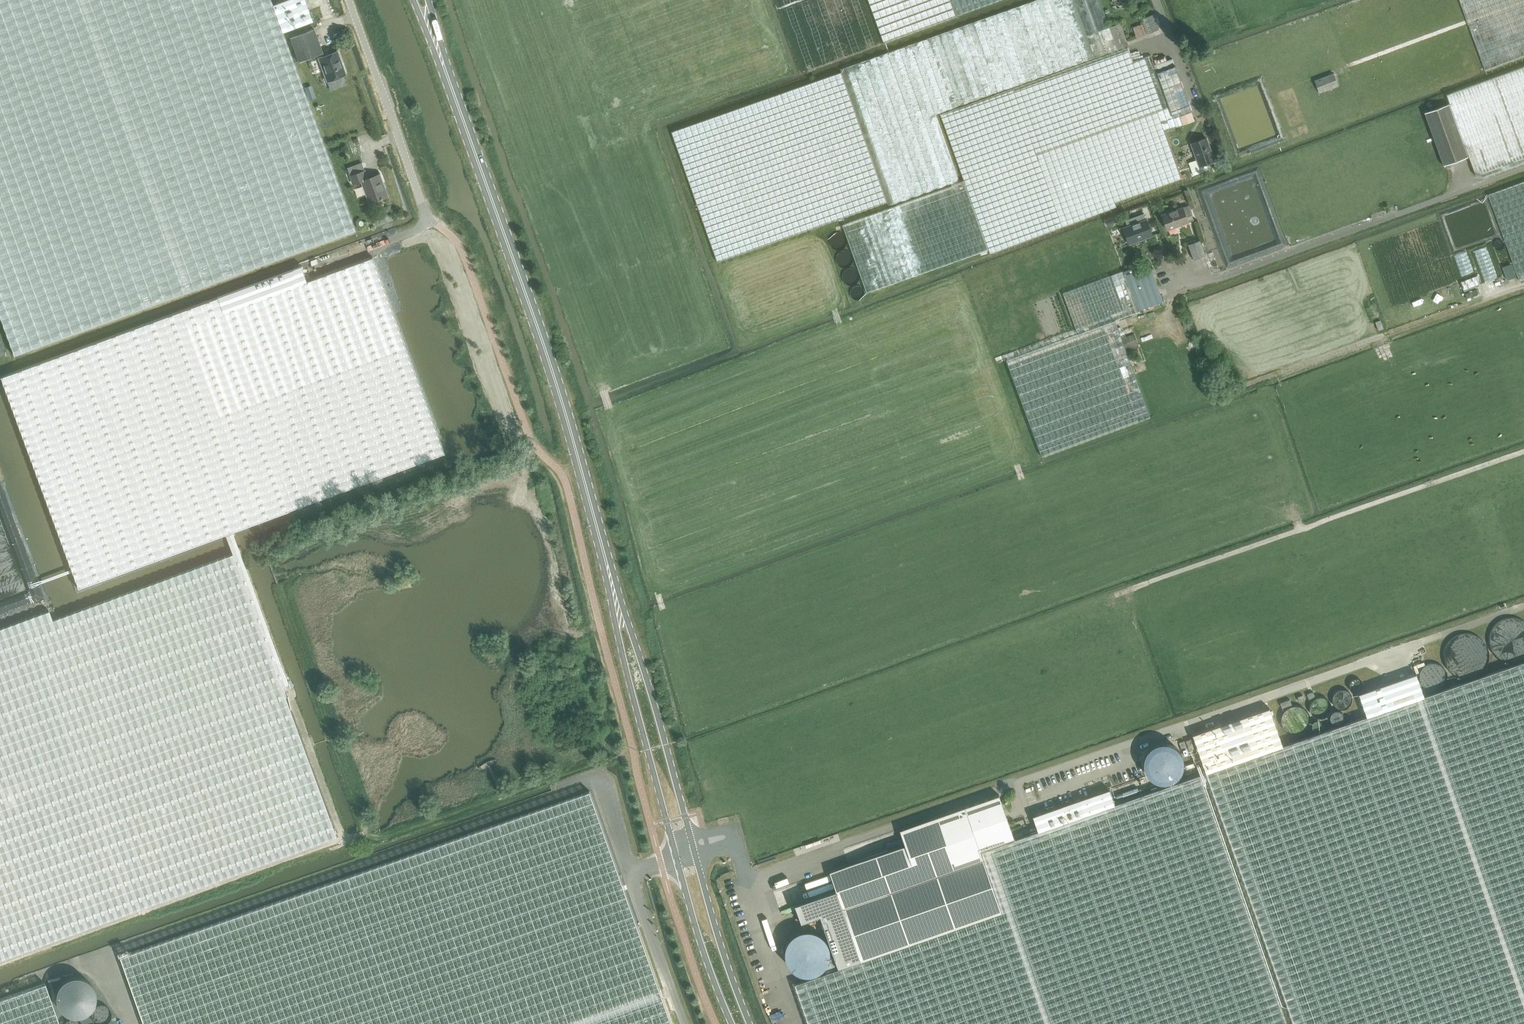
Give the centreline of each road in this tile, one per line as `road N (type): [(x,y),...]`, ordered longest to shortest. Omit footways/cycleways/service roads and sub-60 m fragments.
road 1 (secondary): [(431,26),(557,385),(613,595)]
road 2 (secondary): [(752,1023),(721,944),(641,657),(613,595)]
road 3 (secondary): [(613,595),(675,858),(733,1023)]
road 4 (unclassified): [(423,208),(349,0)]

